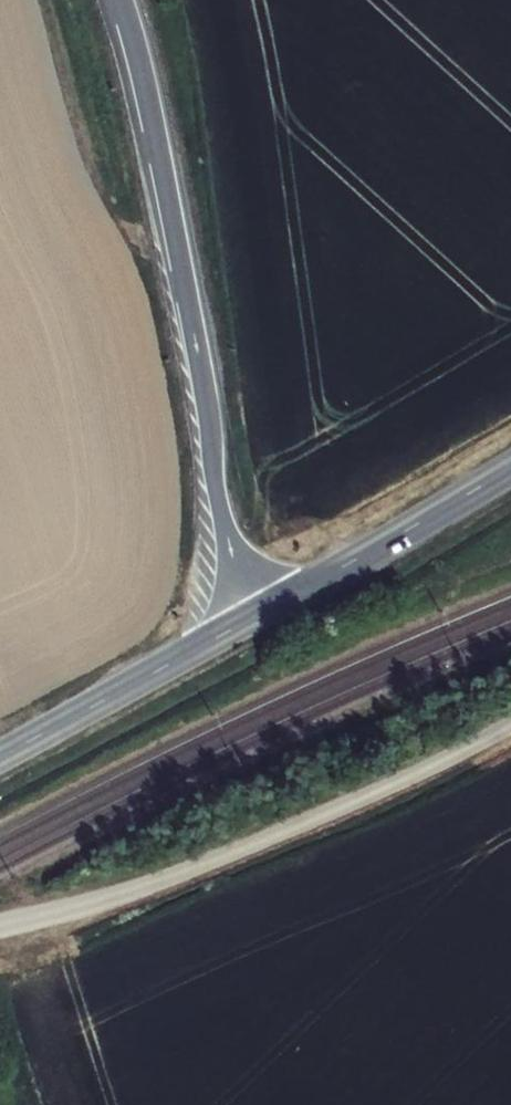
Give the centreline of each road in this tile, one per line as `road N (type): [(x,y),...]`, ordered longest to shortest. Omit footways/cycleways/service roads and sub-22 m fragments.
road 1 (trunk): [(122,0),(181,262),(217,497),(252,618)]
road 2 (unclassified): [(0,924),(196,868),(435,768),(510,724)]
road 3 (tertiary): [(252,618),(510,468)]
road 4 (tertiary): [(0,756),(252,618)]

